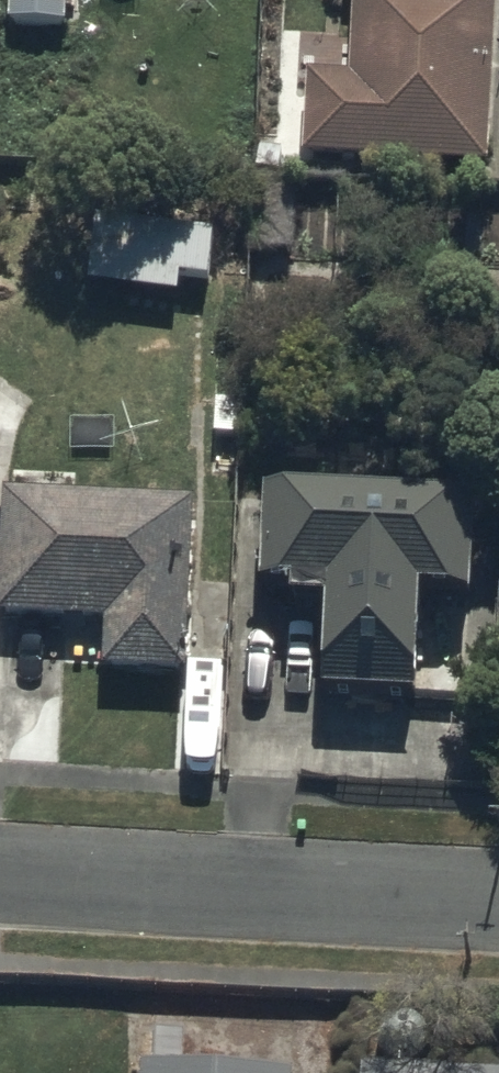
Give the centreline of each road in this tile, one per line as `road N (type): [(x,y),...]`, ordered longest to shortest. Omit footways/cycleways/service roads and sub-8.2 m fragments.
road 1 (residential): [(498,902),(0,876)]

